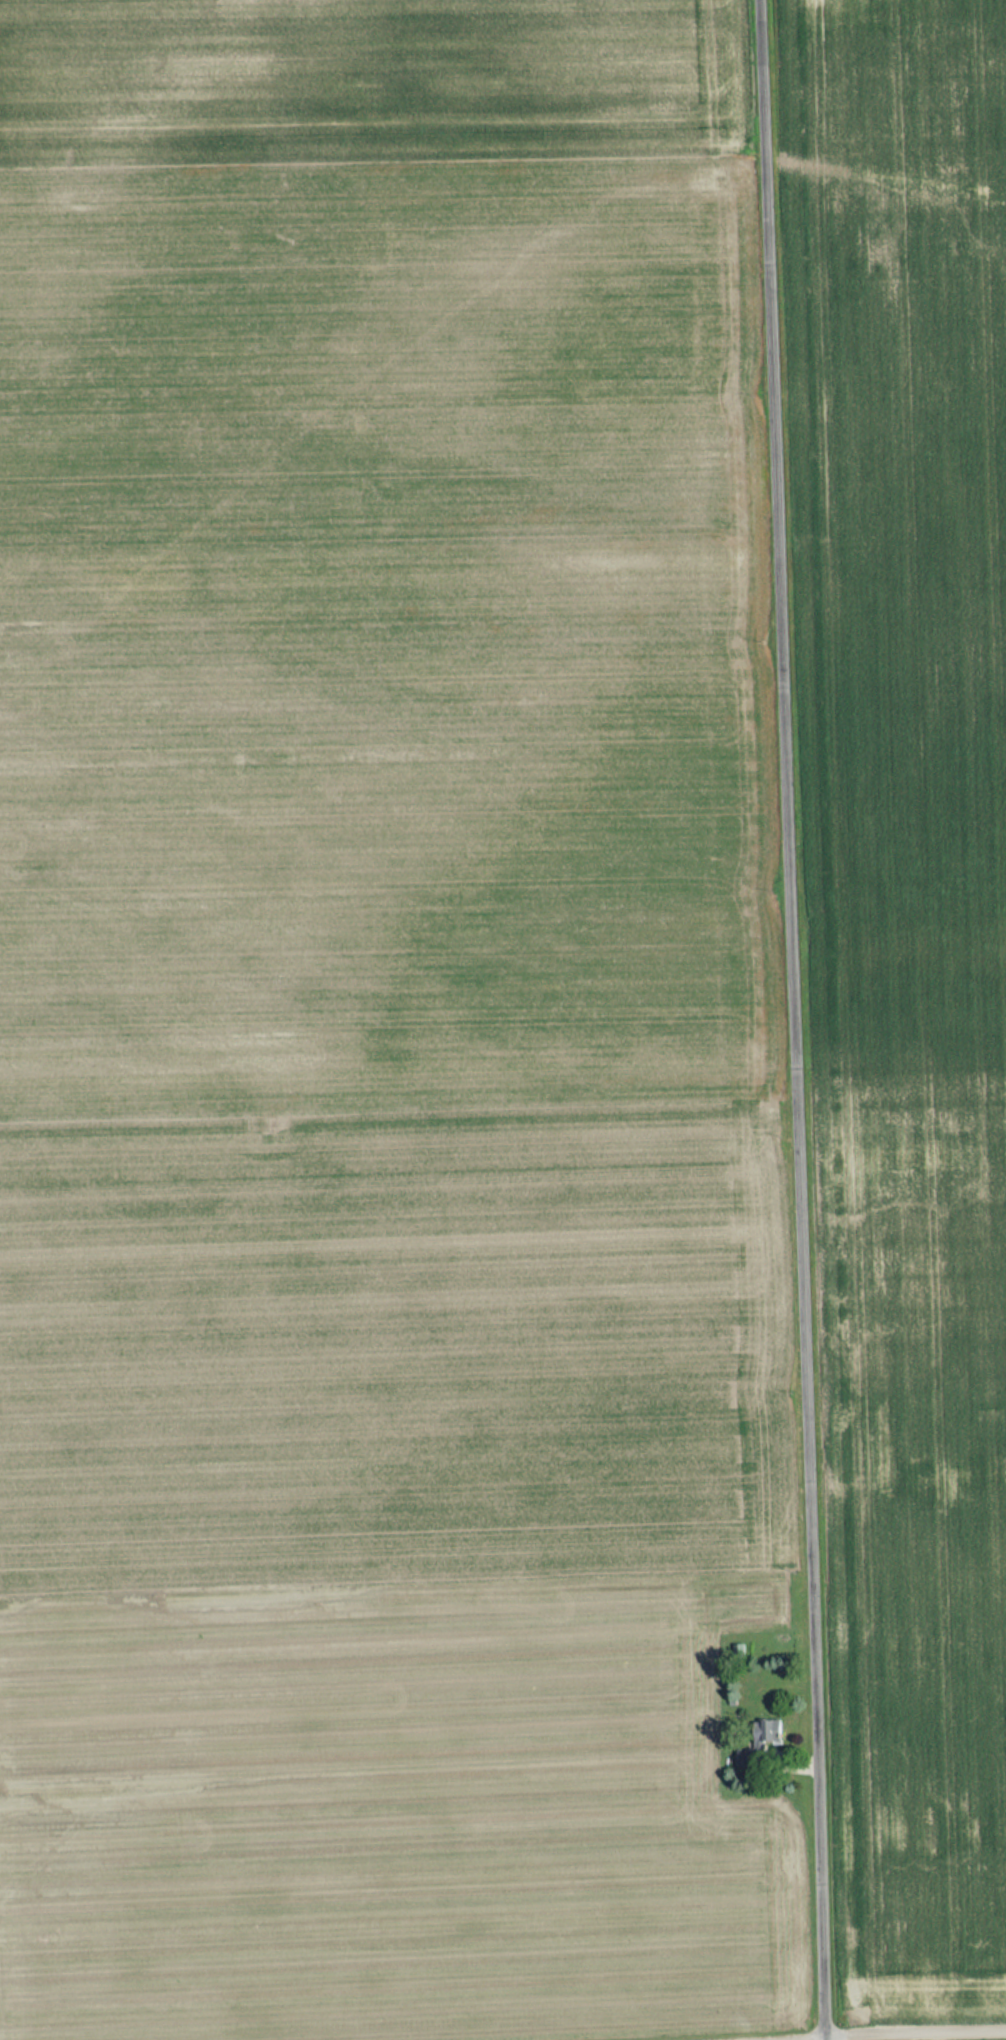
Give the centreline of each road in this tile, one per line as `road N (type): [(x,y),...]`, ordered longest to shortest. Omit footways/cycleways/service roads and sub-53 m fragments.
road 1 (residential): [(760,0),(826,2039)]
road 2 (residential): [(667,2039),(1005,2029)]

